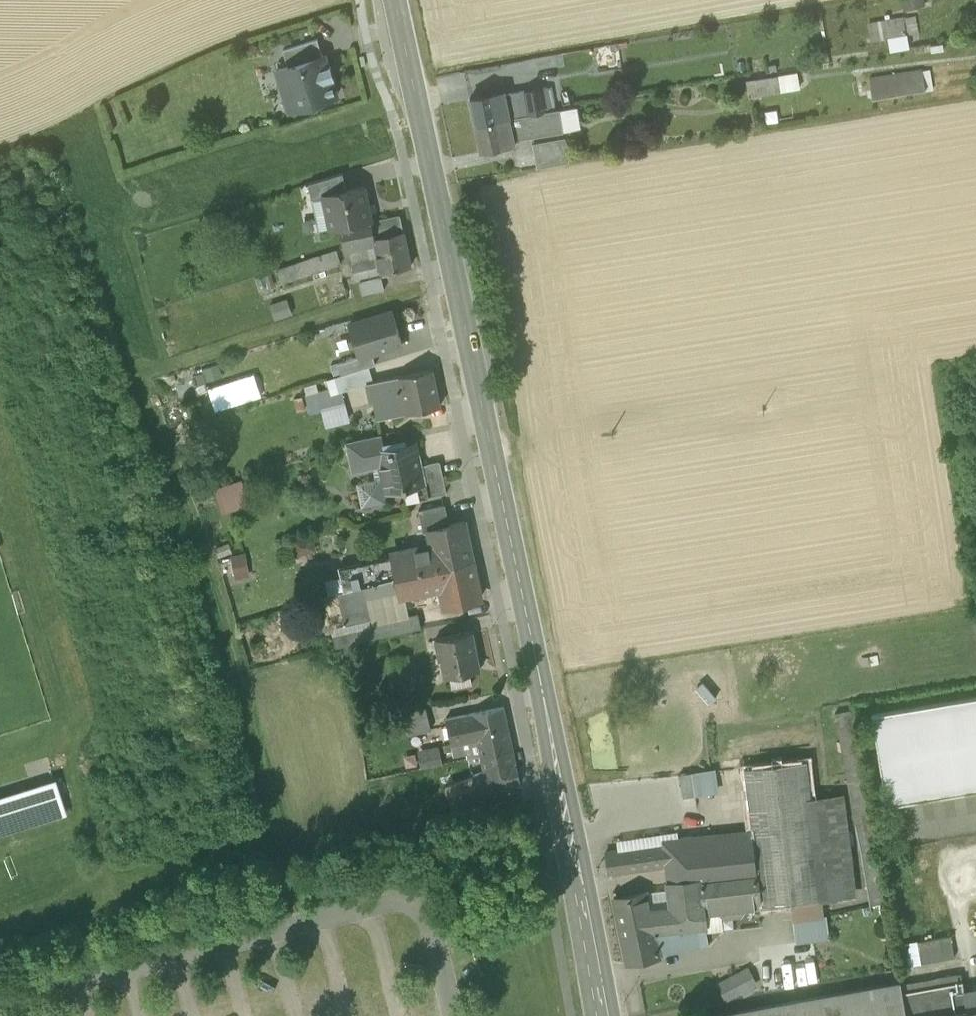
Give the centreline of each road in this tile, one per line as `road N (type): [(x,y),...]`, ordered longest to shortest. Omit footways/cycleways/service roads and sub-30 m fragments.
road 1 (tertiary): [(601,1015),(496,465),(395,0)]

